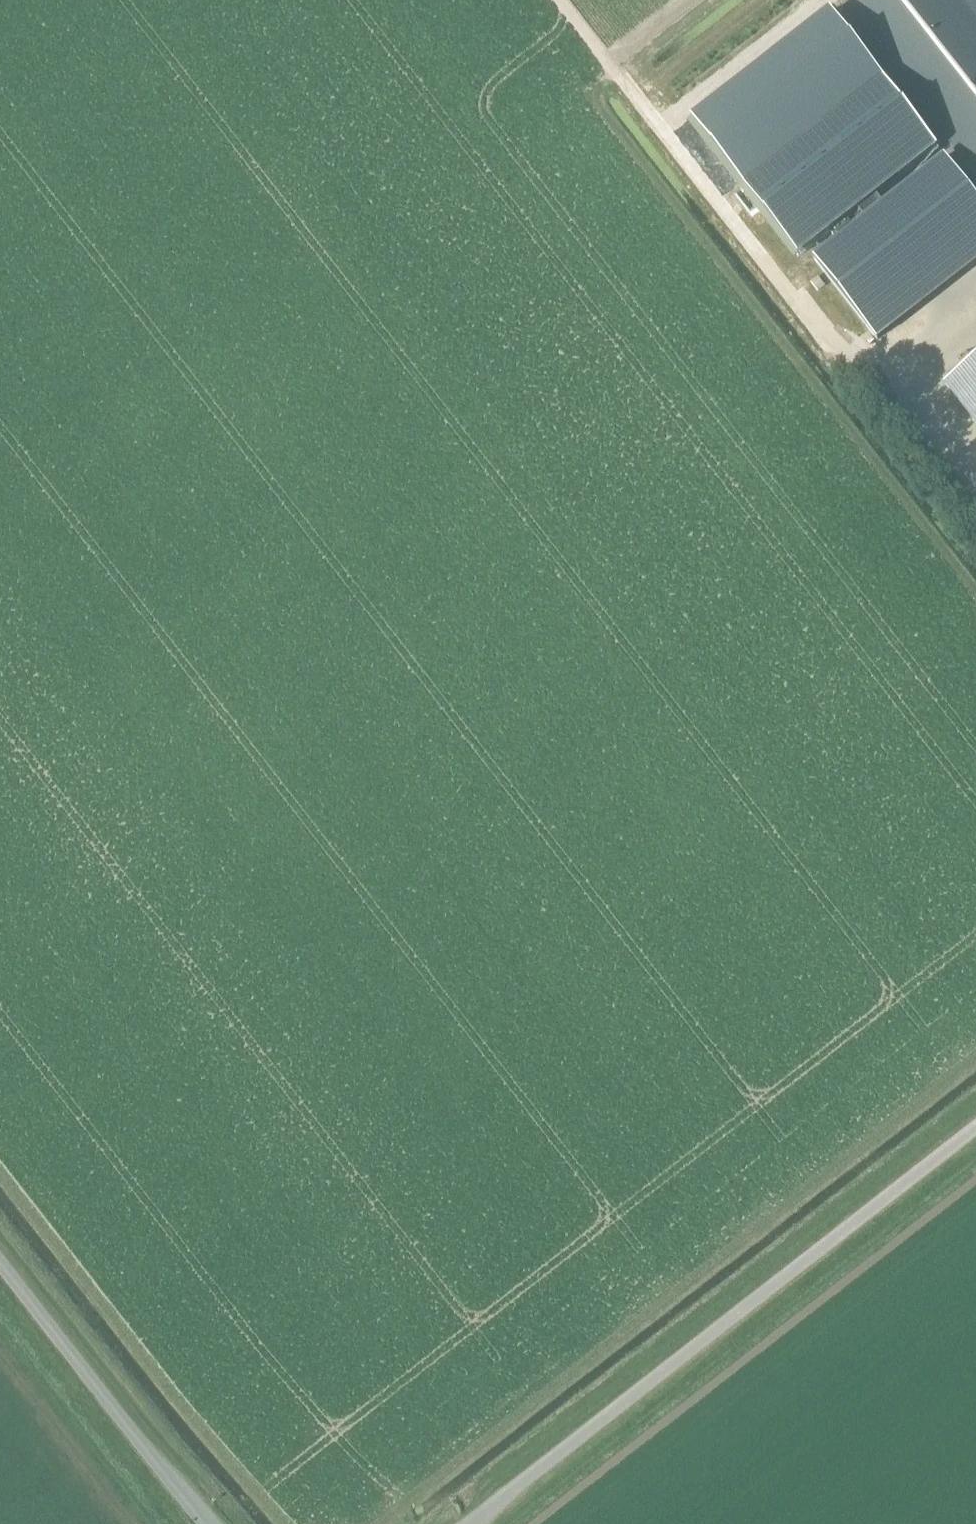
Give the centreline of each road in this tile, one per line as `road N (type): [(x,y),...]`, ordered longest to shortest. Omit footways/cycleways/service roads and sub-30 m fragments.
road 1 (unclassified): [(459,1523),(975,1128)]
road 2 (unclassified): [(214,1523),(0,1256)]

